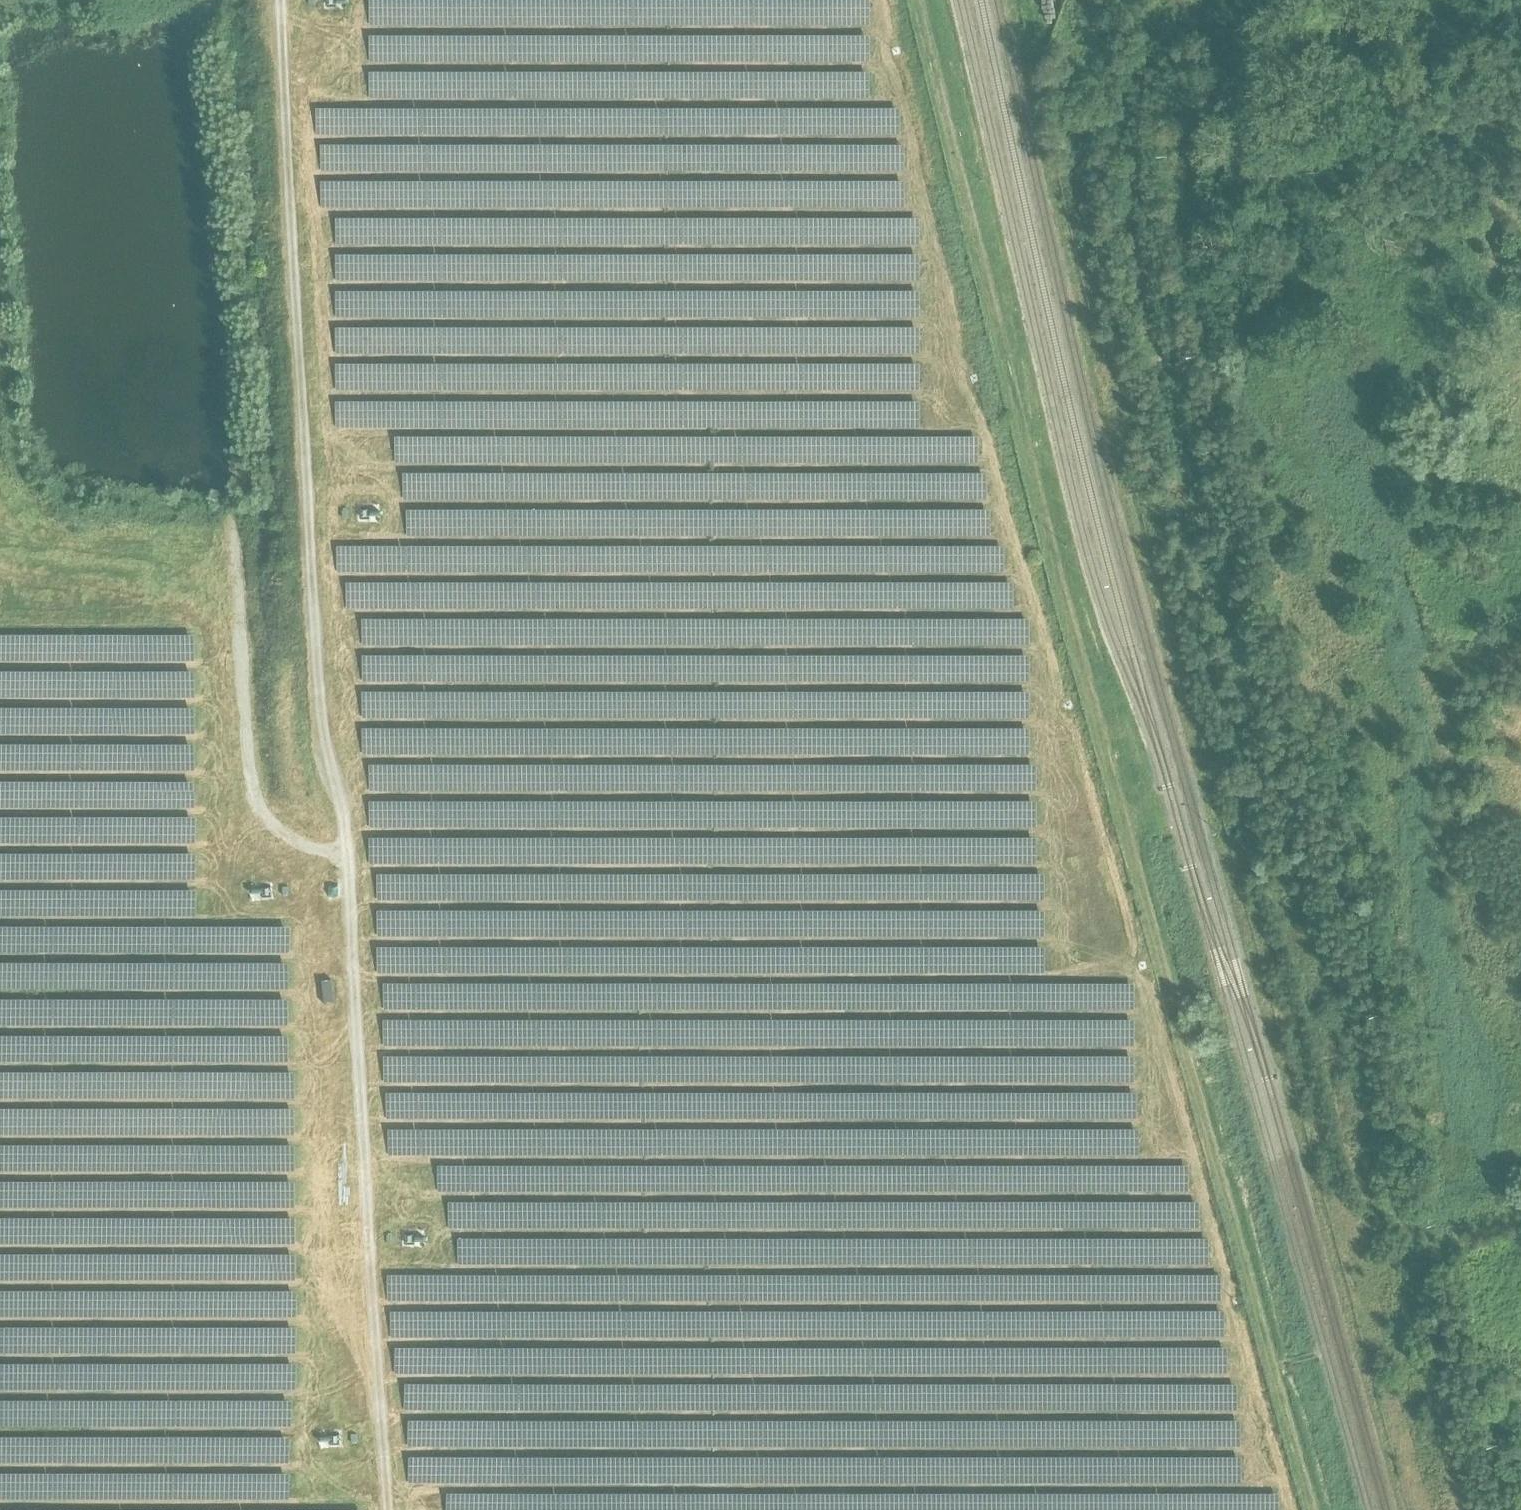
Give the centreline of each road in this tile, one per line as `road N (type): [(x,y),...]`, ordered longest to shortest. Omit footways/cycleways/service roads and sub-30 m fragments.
road 1 (track): [(920,0),(1055,556),(1316,1509)]

